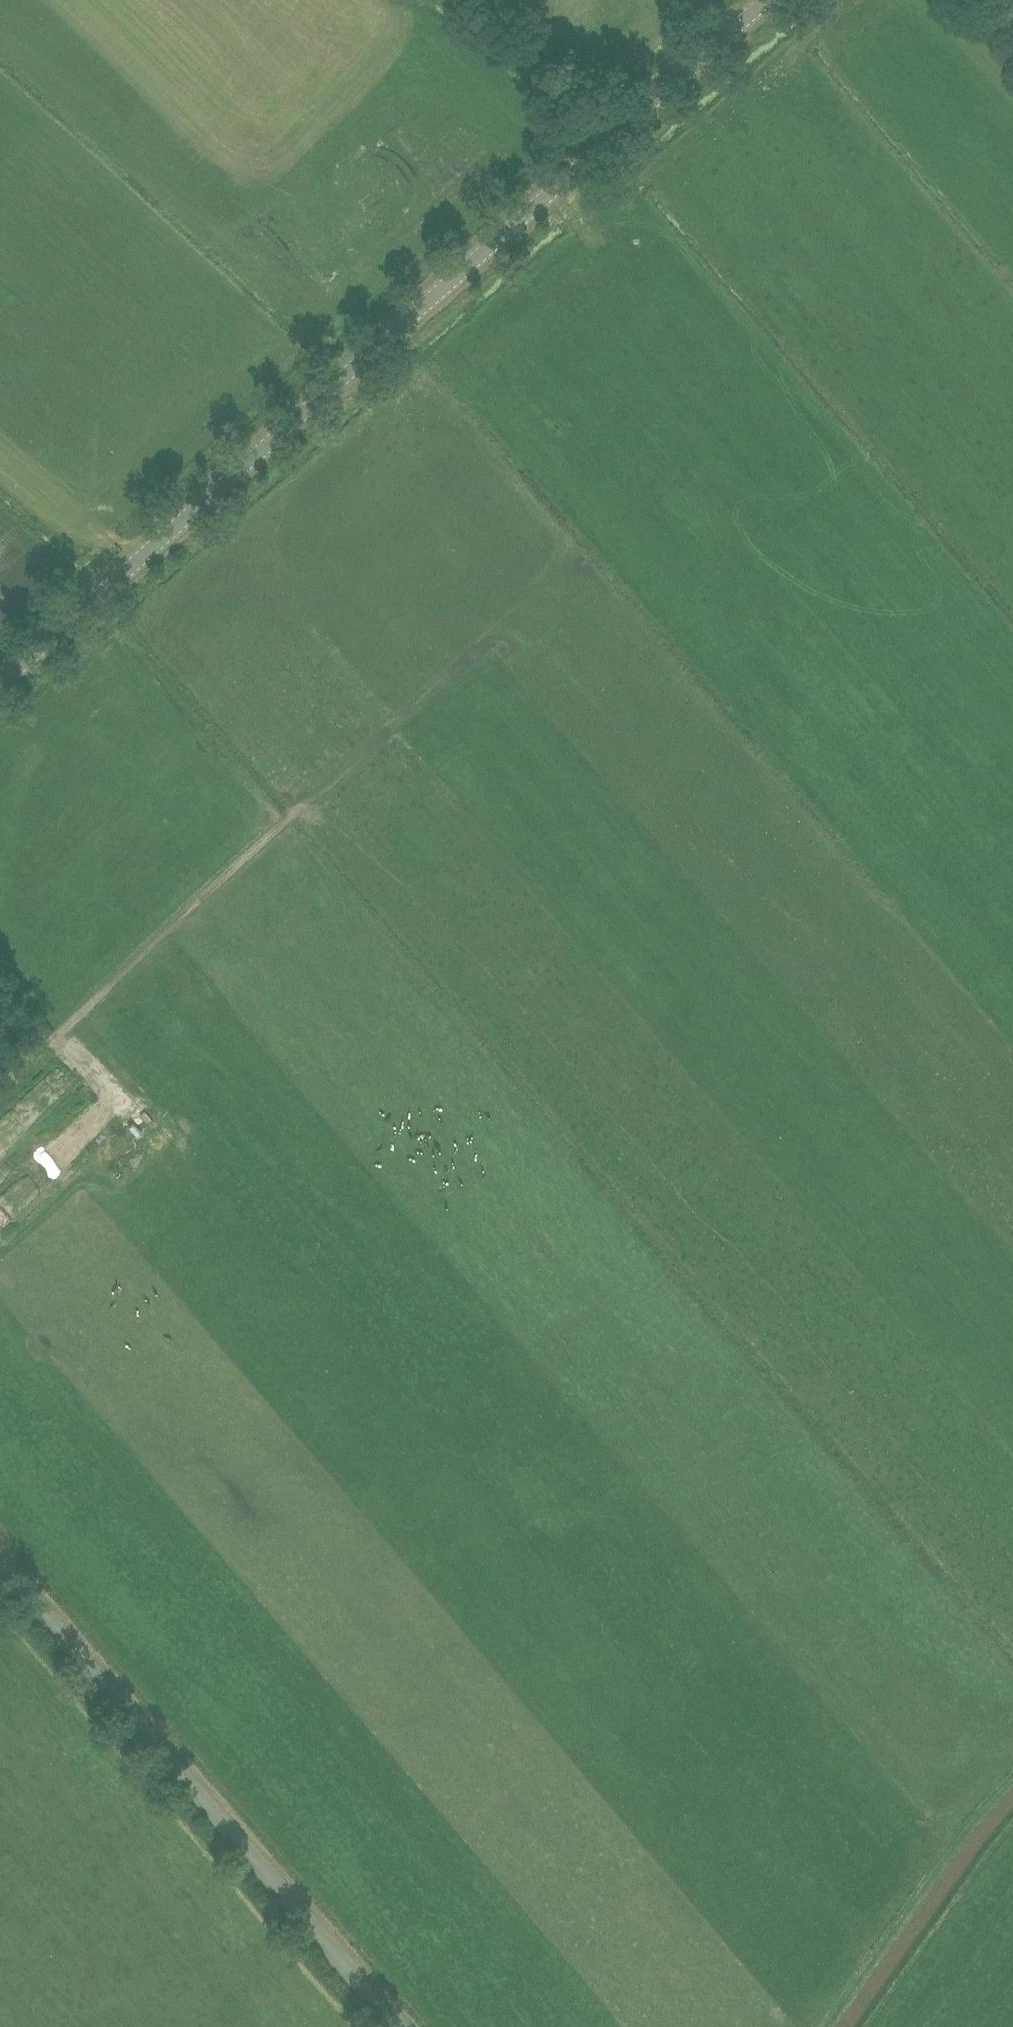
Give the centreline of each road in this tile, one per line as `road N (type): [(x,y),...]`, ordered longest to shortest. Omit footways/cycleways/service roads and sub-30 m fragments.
road 1 (unclassified): [(0,685),(767,0)]
road 2 (unclassified): [(396,2026),(0,1563)]

